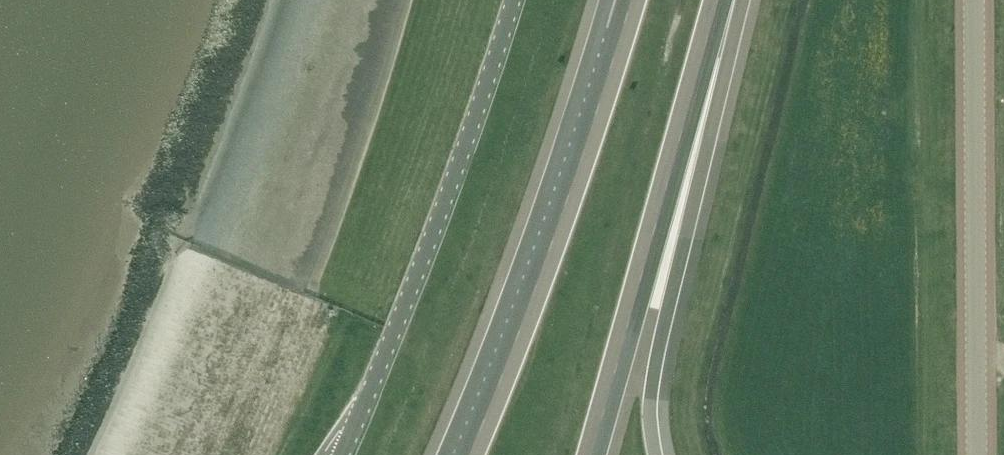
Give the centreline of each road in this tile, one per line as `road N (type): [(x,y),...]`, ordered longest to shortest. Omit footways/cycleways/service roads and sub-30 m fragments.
road 1 (unclassified): [(342,454),(490,83),(514,0)]
road 2 (motorway): [(590,454),(719,0)]
road 3 (motorway): [(655,454),(650,402),(721,0)]
road 4 (tertiary): [(977,454),(975,0)]
road 5 (motorway): [(622,28),(550,248),(469,454)]

